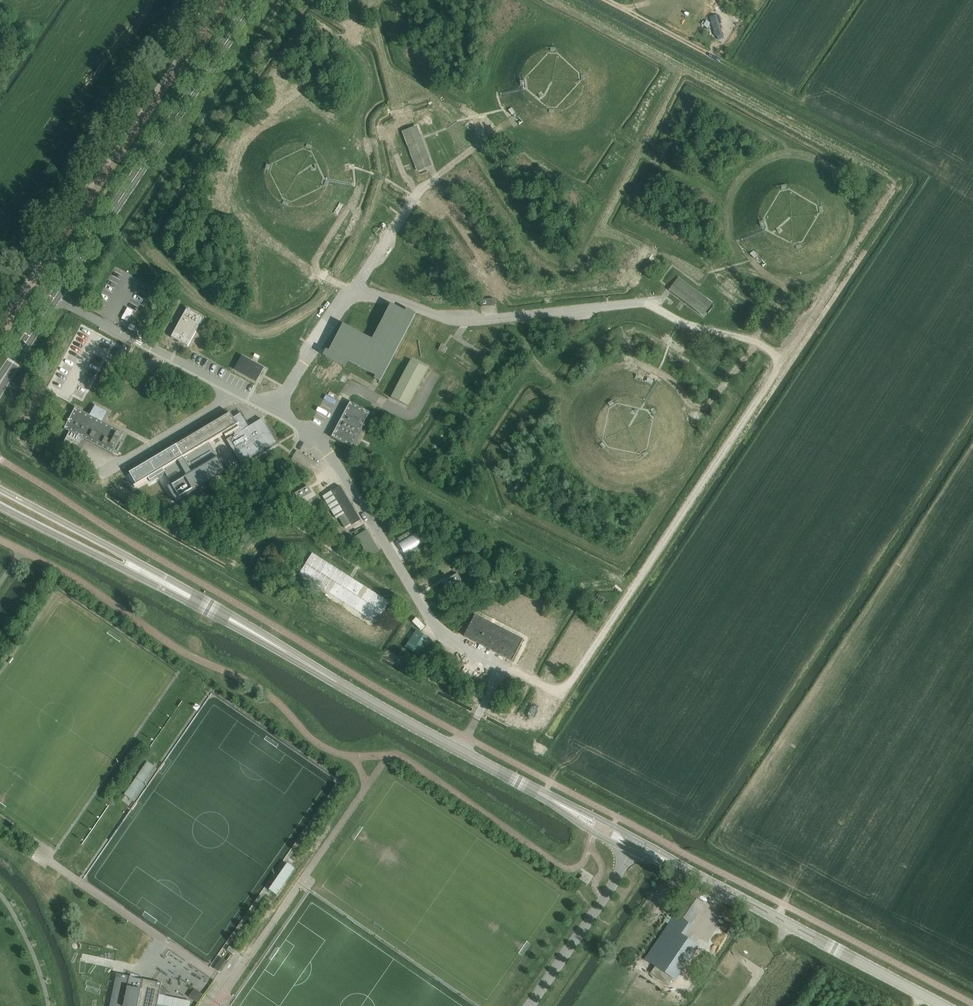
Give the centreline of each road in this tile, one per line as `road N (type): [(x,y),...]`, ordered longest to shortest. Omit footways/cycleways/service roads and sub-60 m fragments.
road 1 (track): [(566,0),(895,177),(895,194),(778,362)]
road 2 (track): [(318,273),(289,301),(257,313),(211,292),(162,236),(305,19),(349,42)]
road 3 (tertiary): [(0,385),(255,0)]
road 4 (track): [(752,342),(793,284),(737,265),(724,226),(727,199),(614,133),(545,143),(492,113)]
road 5 (tertiary): [(565,808),(164,584)]
road 6 (track): [(490,167),(542,245),(559,257),(578,256),(684,63)]
road 7 (tertiary): [(945,1005),(678,866)]
road 8 (track): [(635,587),(417,477)]
road 9 (track): [(795,99),(610,0)]
road 10 (track): [(652,158),(619,221),(710,264),(733,257)]
road 11 (tertiary): [(164,584),(0,490)]
road 12 (tertiary): [(0,506),(164,584)]
road 13 (track): [(485,531),(588,585),(624,581)]
road 14 (tertiary): [(565,808),(630,852),(678,866)]
road 15 (tertiary): [(678,866),(598,818),(565,808)]

